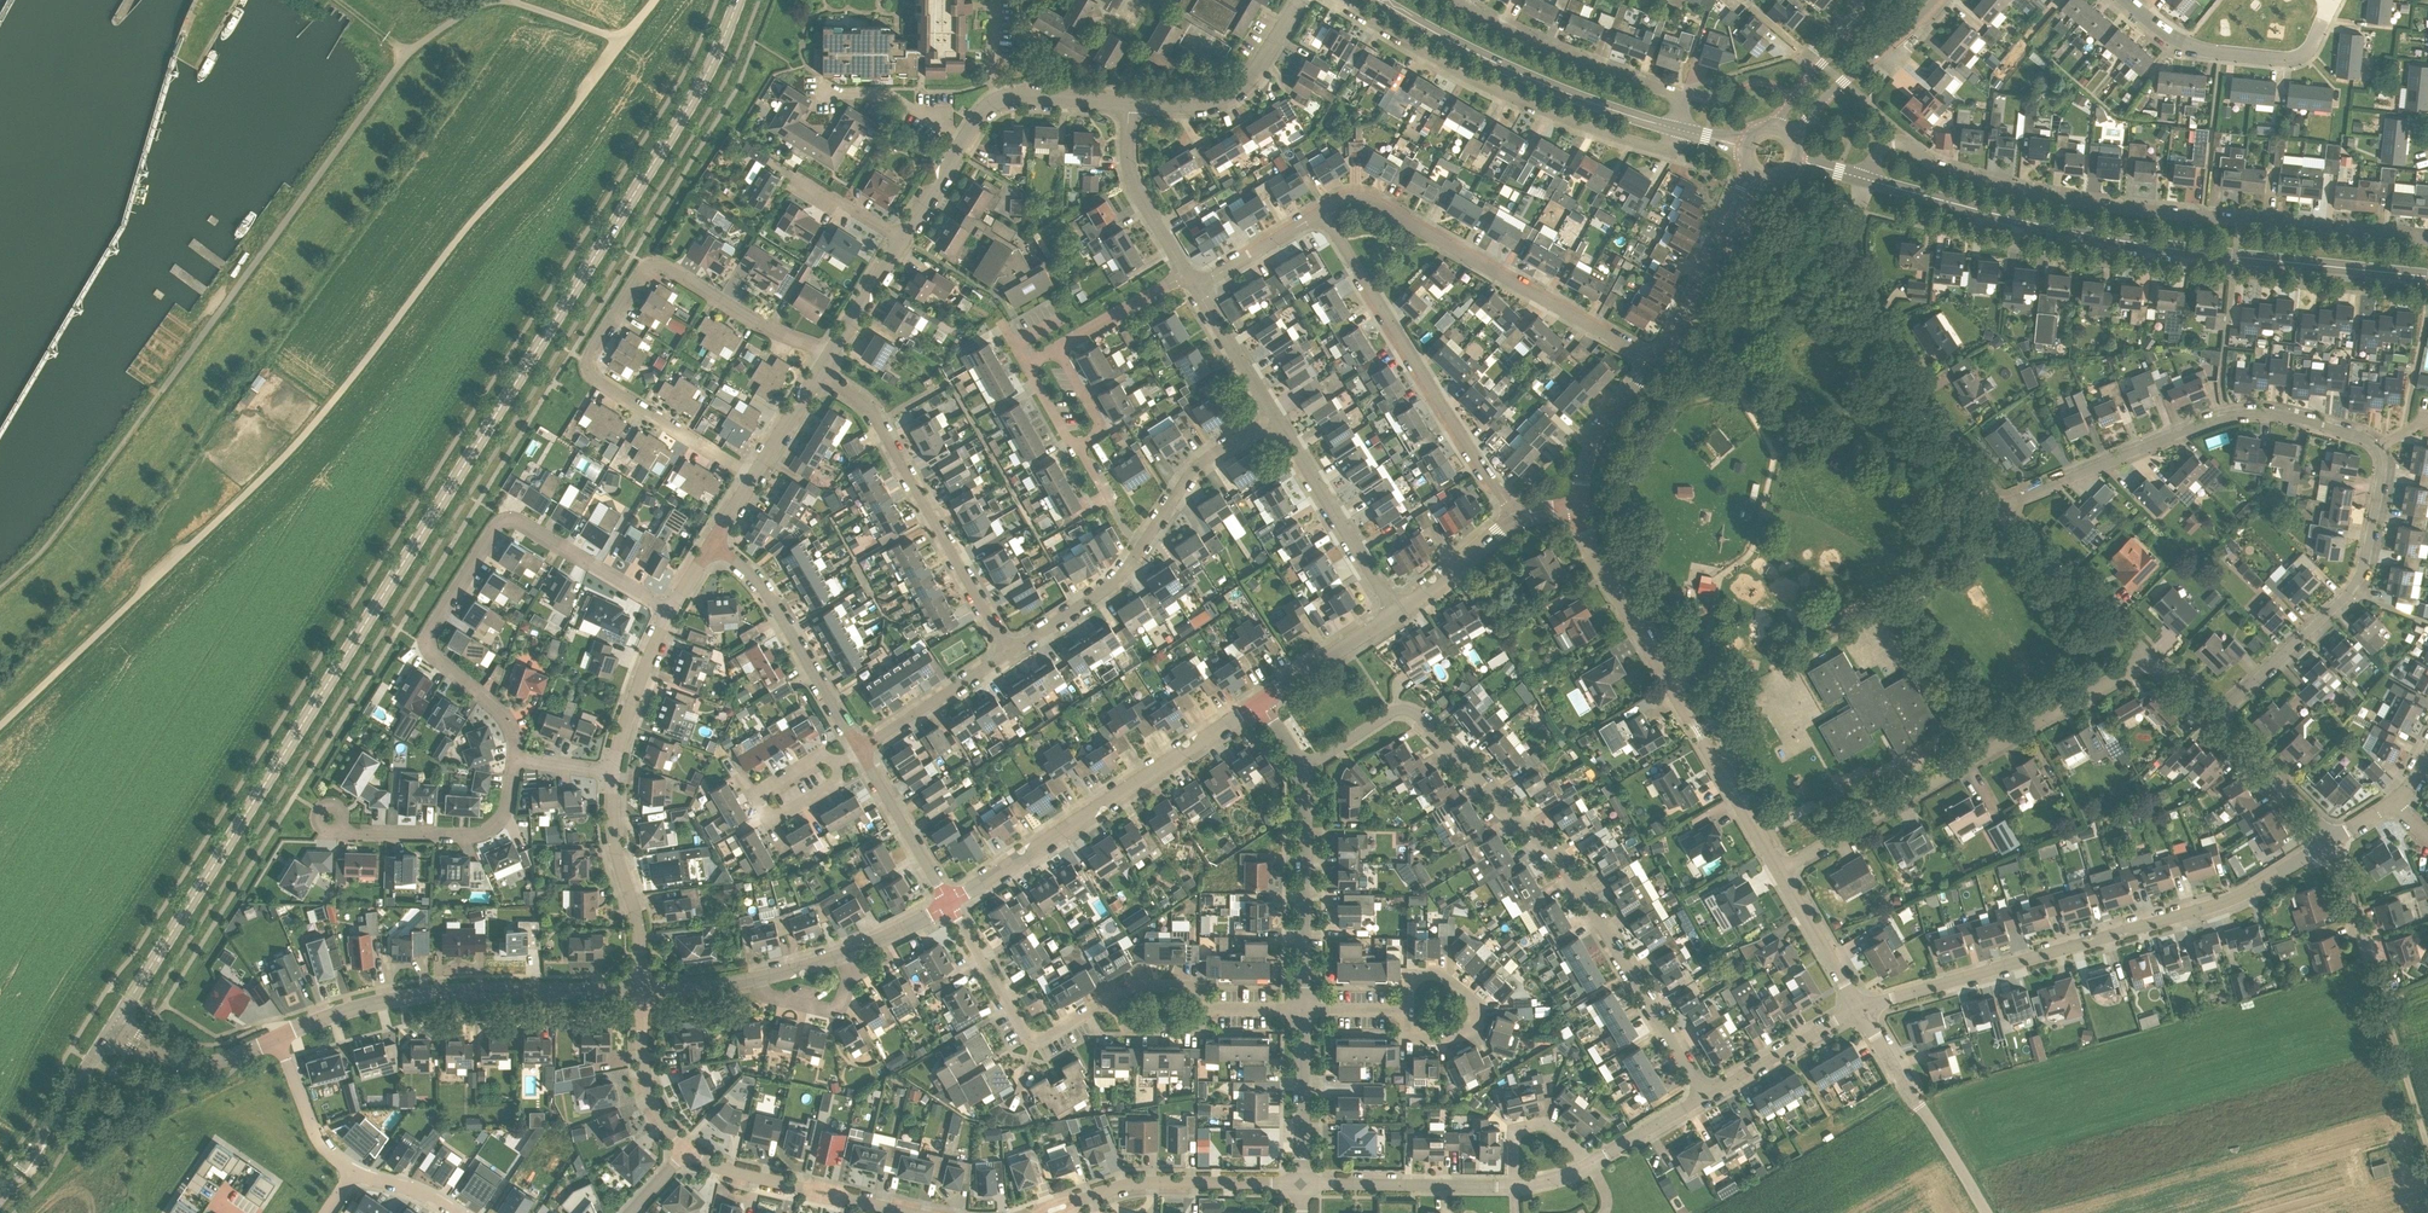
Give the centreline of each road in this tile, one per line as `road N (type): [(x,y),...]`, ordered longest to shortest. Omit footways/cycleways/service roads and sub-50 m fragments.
road 1 (tertiary): [(111,1030),(710,73),(740,0)]
road 2 (unclassified): [(0,722),(302,439),(447,250),(547,143),(653,0)]
road 3 (residential): [(2214,717),(2359,578),(2383,467),(2374,445),(2274,414),(2242,414),(1998,507)]
road 4 (residential): [(1705,1095),(1582,892),(1420,717),(1387,712),(1305,768)]
road 5 (unclassified): [(2427,241),(2050,194),(1933,164),(1899,141),(1887,142),(1868,180)]
road 6 (tertiary): [(2427,275),(2131,245),(1868,180)]
road 7 (residential): [(830,357),(657,265),(646,268),(589,353),(594,379),(751,479)]
road 8 (residential): [(1862,1010),(2220,905),(2330,840)]
road 9 (residential): [(1780,876),(2151,656)]
road 10 (residential): [(1780,876),(1587,542),(1578,512)]
road 11 (residential): [(1327,0),(1545,119),(1663,152),(1680,130)]
road 12 (residential): [(1658,361),(1359,196),(1317,215)]
road 13 (residential): [(277,1039),(384,1001),(643,987)]
road 14 (residential): [(948,903),(1259,702)]
road 15 (unclassified): [(1998,507),(1875,319),(1857,239),(1868,180)]
road 16 (residential): [(1517,518),(1317,215)]
road 17 (residential): [(1010,655),(1122,575),(1206,458),(1274,418)]
road 18 (residential): [(673,611),(504,521),(432,629),(430,645)]
road 19 (tertiary): [(1680,130),(1559,91),(1379,0)]
road 20 (residential): [(2427,1142),(2330,840)]
road 21 (residential): [(1680,130),(1687,98),(1534,40),(1455,0)]
road 22 (residential): [(1010,655),(877,421)]
road 23 (residential): [(1044,1212),(1152,1181),(1301,1184)]
road 24 (residential): [(862,748),(760,585),(712,545)]
road 25 (unclassified): [(2334,0),(2312,42),(2285,59),(2199,48),(2129,0)]
road 26 (residential): [(1303,1011),(1305,768)]
road 27 (residential): [(686,1151),(741,1174),(917,1212)]
road 28 (residential): [(1987,1212),(1862,1010)]
road 29 (residential): [(1396,615),(1274,418)]
road 30 (residential): [(341,825),(351,832),(479,834),(508,812),(515,759)]
road 31 (residential): [(1128,102),(1193,108),(1238,93),(1302,0)]
road 32 (residential): [(643,987),(616,833),(616,771)]
road 33 (residential): [(1405,1011),(1406,991),(1422,970),(1446,975),(1479,1012),(1473,1028),(1444,1043),(1414,1035),(1406,1025)]
road 34 (residential): [(1301,1184),(1515,1185)]
road 35 (residential): [(2151,656),(1998,507)]
road 36 (residential): [(1658,361),(1760,178)]
road 37 (unclassified): [(1792,142),(1843,83),(1939,0)]
road 38 (tertiary): [(0,1192),(111,1030)]
road 39 (residential): [(1185,277),(1137,192),(1126,152),(1128,102)]
road 40 (residential): [(1705,1095),(1862,1010)]
road 41 (residential): [(948,903),(862,748)]
road 42 (residential): [(862,748),(1010,655)]
road 43 (residential): [(1578,512),(1583,469),(1658,361)]
road 44 (residential): [(686,1151),(650,1092),(643,987)]
road 45 (residential): [(1301,1184),(1303,1011)]
road 46 (unclassified): [(1881,0),(1770,130)]
road 47 (residential): [(616,771),(673,611)]
road 48 (residential): [(2330,840),(2214,717)]
road 49 (residential): [(849,756),(822,756),(781,784),(778,805),(837,778)]
road 50 (residential): [(756,977),(778,1004),(840,1012),(857,949)]
road 51 (residential): [(1032,1042),(948,903)]
road 52 (residential): [(1259,702),(1396,615)]
road 53 (residential): [(1862,1010),(1780,876)]
road 54 (residential): [(352,1172),(319,1141),(277,1039)]
road 55 (residential): [(1396,615),(1517,518)]
road 56 (residential): [(1185,277),(1057,350)]
road 57 (residential): [(962,142),(869,95),(826,93)]
road 58 (residential): [(1274,418),(1196,294)]
road 59 (residential): [(515,759),(498,708),(430,645)]
road 60 (residential): [(1317,215),(1196,294)]
road 61 (residential): [(246,1052),(193,1064),(111,1030)]
road 62 (residential): [(1515,1185),(1518,1132),(1533,1124),(1547,1124),(1590,1164)]
road 63 (residential): [(830,357),(903,240)]
road 64 (residential): [(1590,1164),(1705,1095)]
road 65 (residential): [(996,100),(1128,102)]
road 66 (residential): [(751,479),(817,378)]

